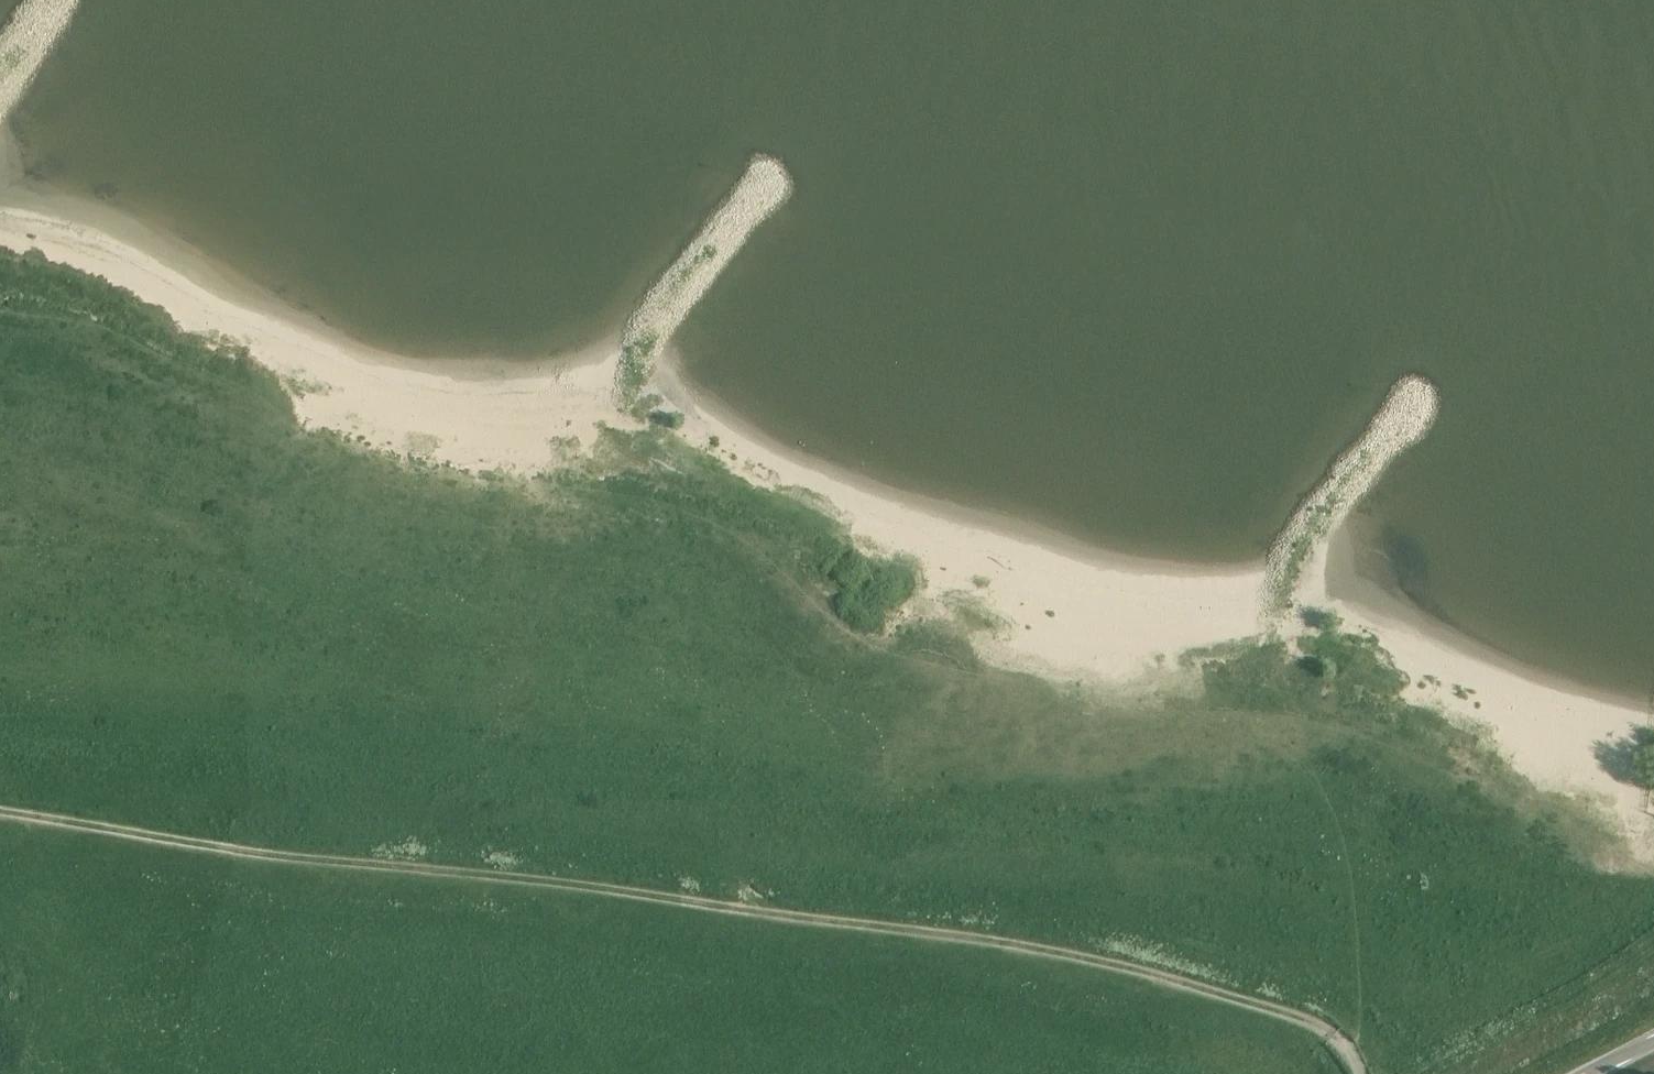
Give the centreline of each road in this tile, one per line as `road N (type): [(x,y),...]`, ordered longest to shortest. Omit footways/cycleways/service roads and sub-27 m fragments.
road 1 (track): [(0,811),(1016,942),(1274,1006),(1327,1023),(1342,1036)]

